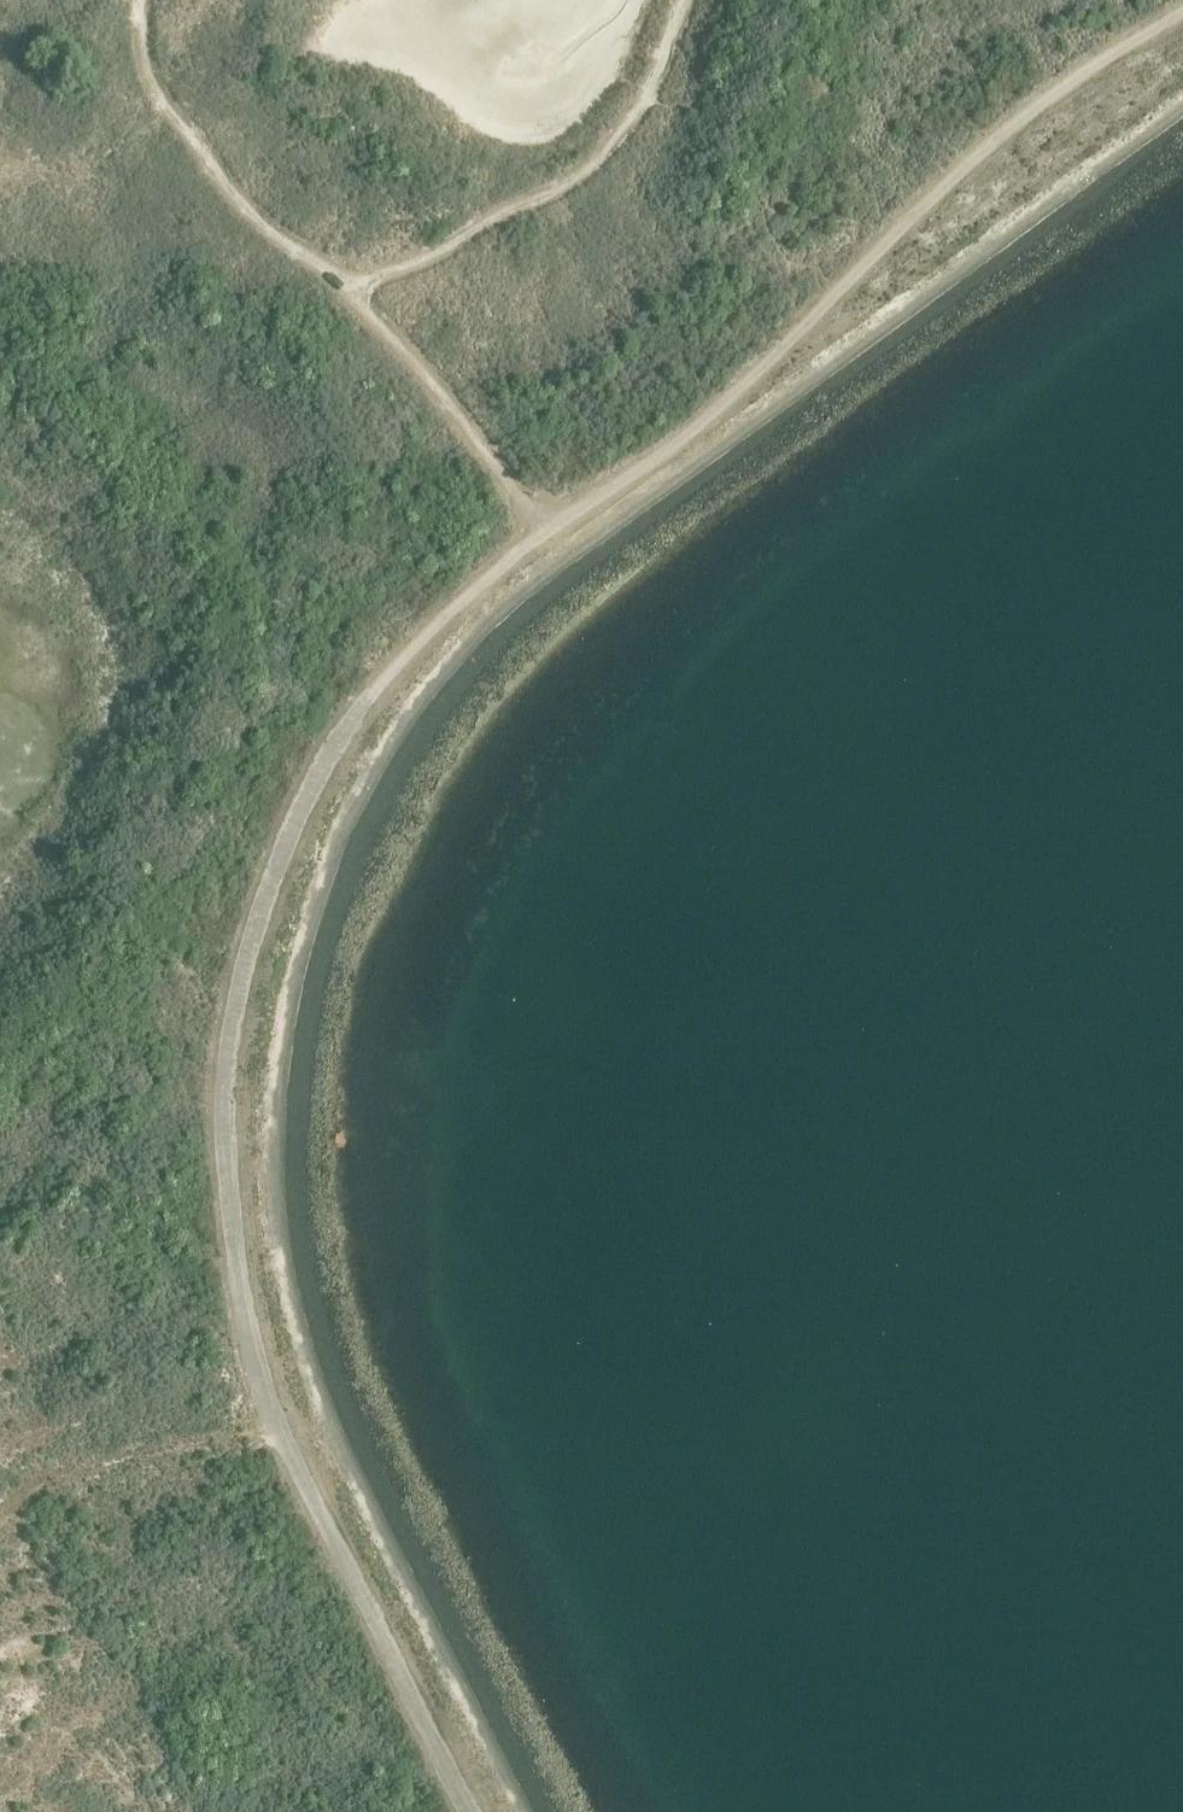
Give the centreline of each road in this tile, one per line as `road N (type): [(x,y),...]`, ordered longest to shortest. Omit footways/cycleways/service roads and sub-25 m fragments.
road 1 (unclassified): [(473,1811),(283,1425),(243,1289),(235,1219),(238,1058),(284,868),(370,711),(446,628),(705,421),(923,207),(1058,91),(1182,16)]

